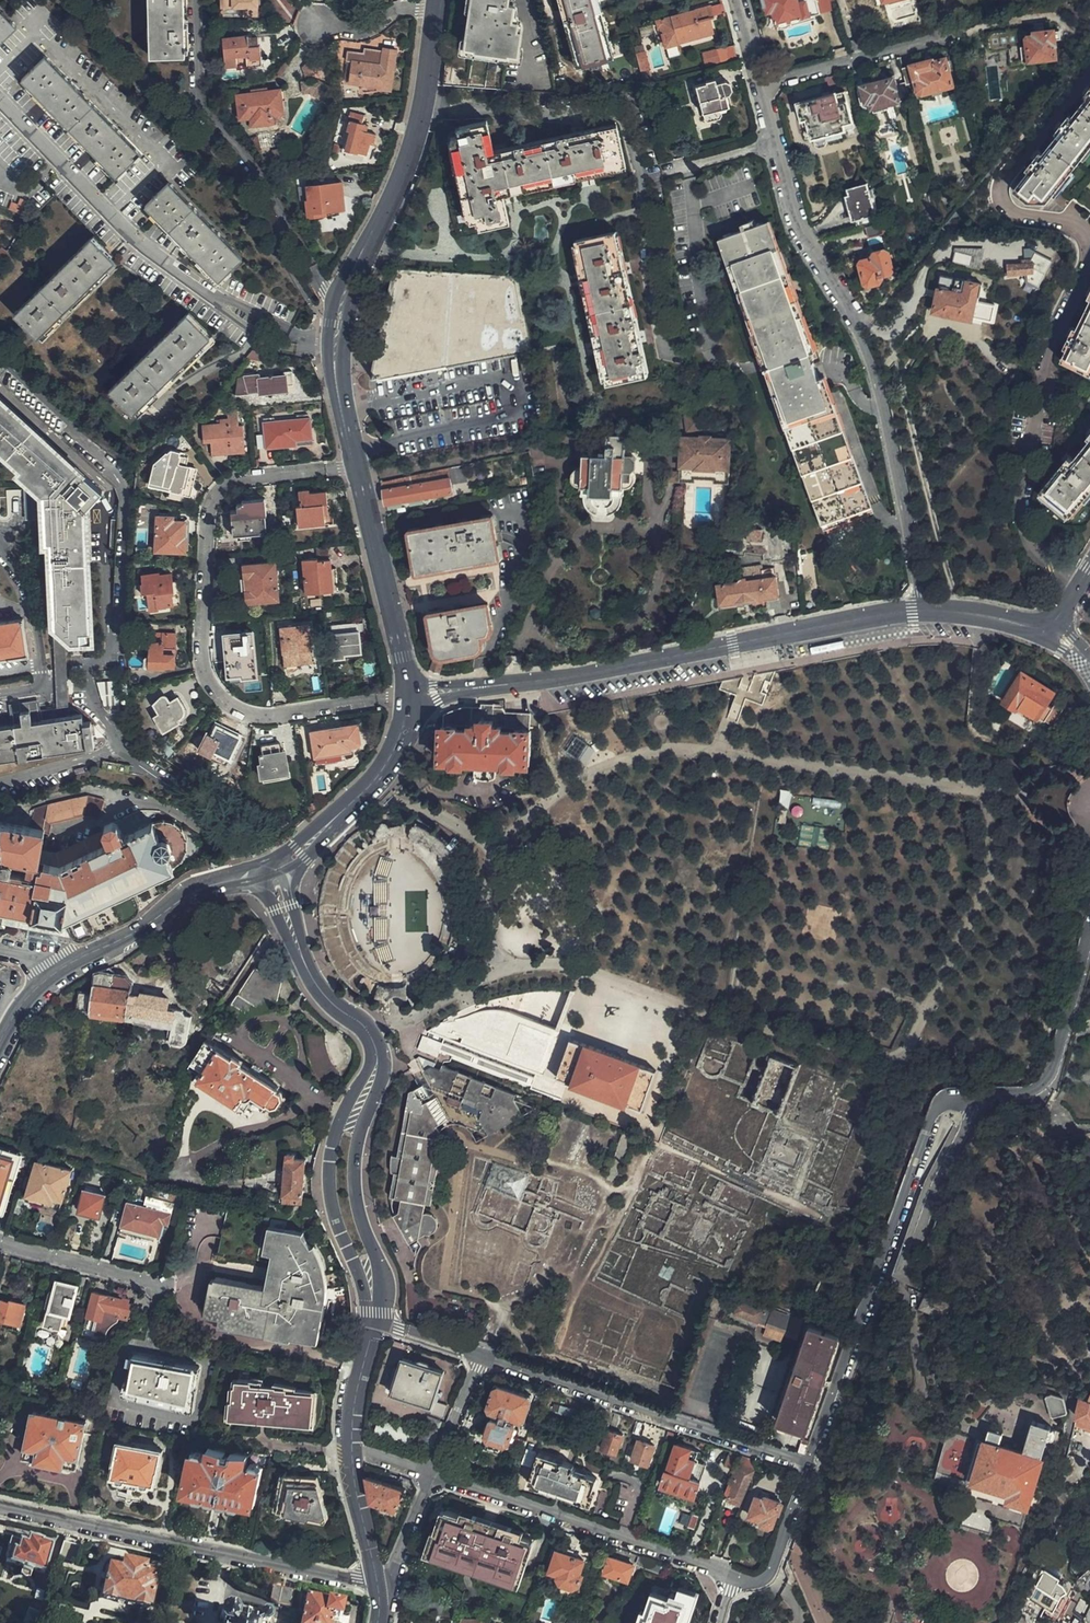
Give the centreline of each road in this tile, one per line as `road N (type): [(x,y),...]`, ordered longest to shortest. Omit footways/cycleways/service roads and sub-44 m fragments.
road 1 (residential): [(761,87),(797,228),(857,324),(887,416),(923,610)]
road 2 (residential): [(410,696),(259,714),(221,698),(205,668),(208,508),(219,491),(237,481),(357,467)]
road 3 (unclassified): [(923,610),(410,696)]
road 4 (secondary): [(357,467),(335,368),(337,325),(417,127),(436,0)]
road 5 (residential): [(809,1464),(935,1111),(945,1101),(975,1100)]
road 6 (residential): [(0,1504),(378,1584)]
road 7 (residential): [(809,1464),(478,1356)]
road 8 (residential): [(431,1476),(736,1580)]
road 9 (tertiary): [(369,1032),(370,1067),(336,1127),(329,1168),(331,1203),(374,1327)]
road 10 (tertiary): [(374,1327),(380,1271),(353,1167),(383,1071),(369,1032)]
road 11 (secondary): [(275,870),(197,892),(54,974)]
road 12 (secondary): [(410,696),(357,467)]
road 13 (secondary): [(410,696),(402,739),(377,781),(275,870)]
road 14 (residential): [(1089,937),(1050,1075),(1022,1096),(975,1100)]
road 15 (tertiary): [(369,1032),(313,980),(275,870)]
road 16 (residential): [(761,87),(944,40)]
road 17 (residential): [(0,1242),(160,1283)]
road 18 (residential): [(736,1580),(755,1583),(775,1569),(809,1464)]
road 19 (tertiary): [(352,1448),(378,1584)]
road 20 (residential): [(431,1476),(478,1356)]
road 21 (unclassified): [(1049,624),(923,610)]
road 22 (tertiary): [(374,1327),(352,1448)]
road 23 (residential): [(378,1584),(396,1566),(431,1476)]

